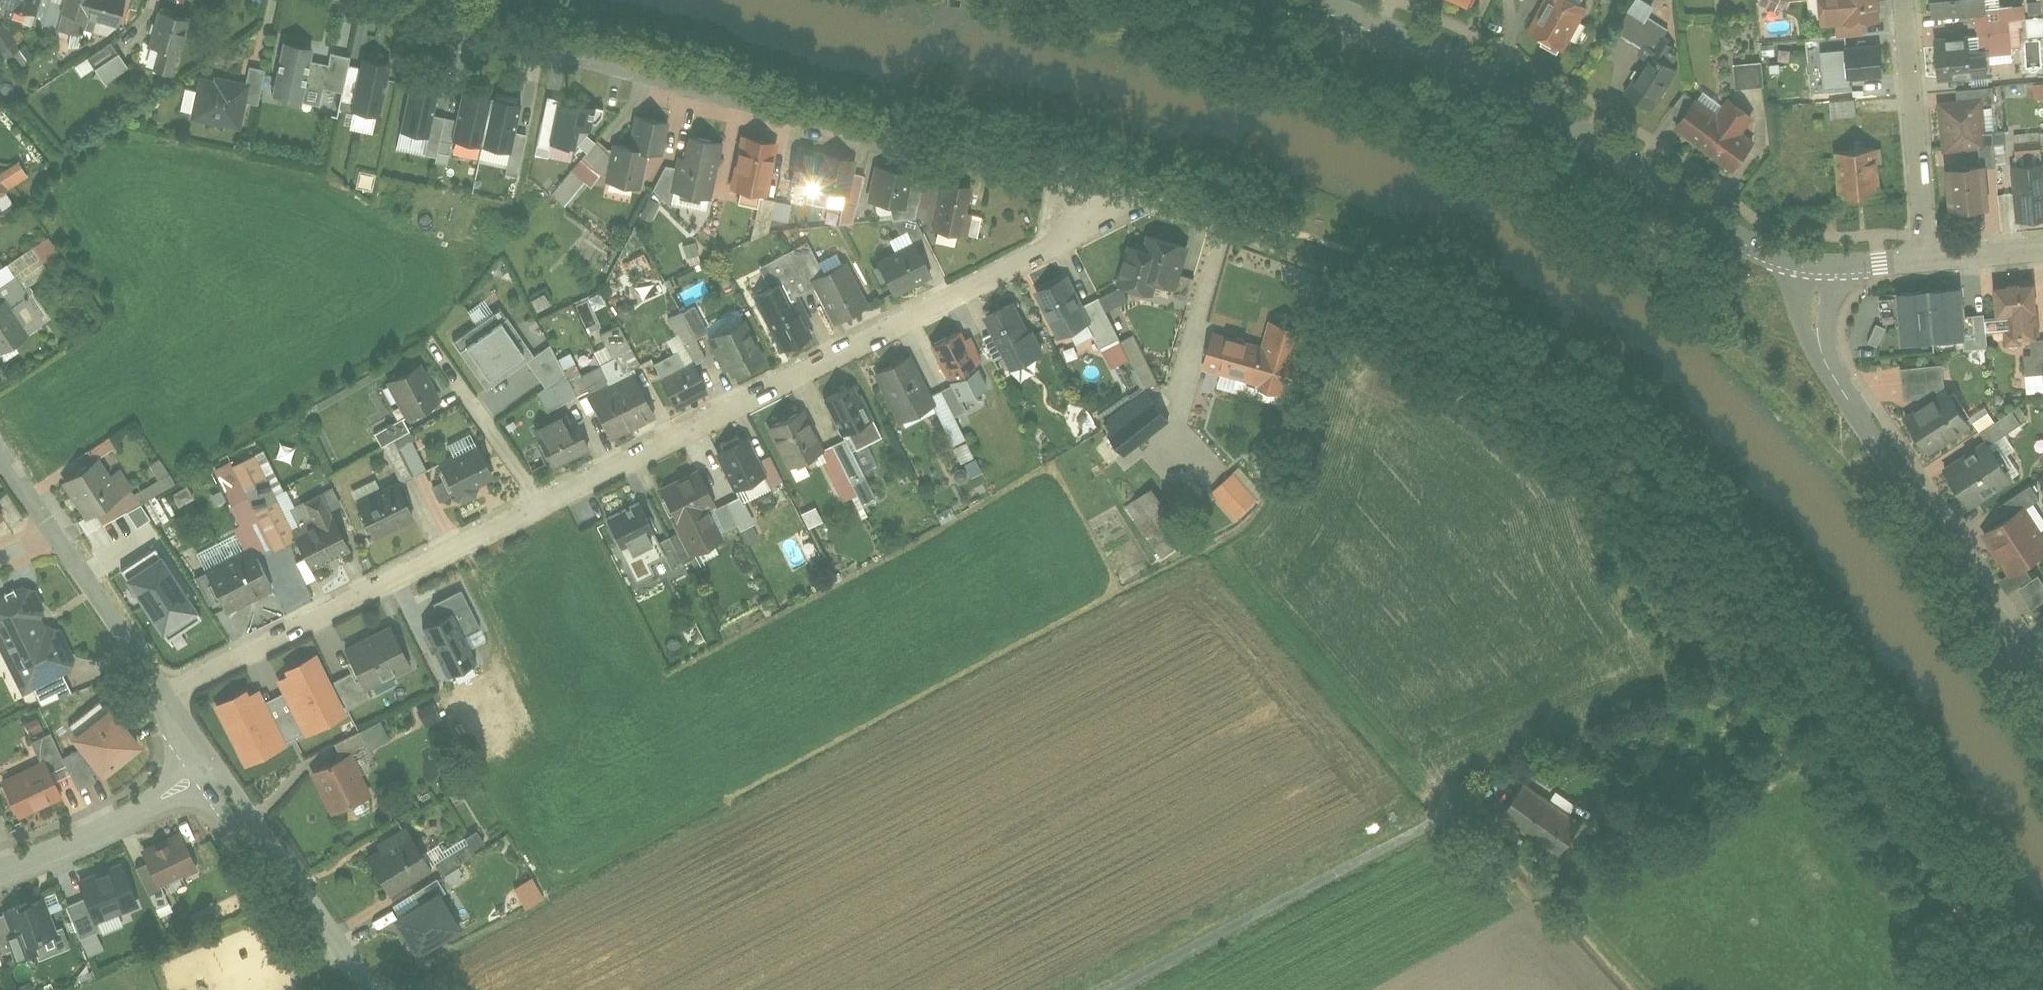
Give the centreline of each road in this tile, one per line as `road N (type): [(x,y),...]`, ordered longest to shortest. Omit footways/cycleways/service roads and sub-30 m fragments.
road 1 (residential): [(400,0),(1097,186)]
road 2 (residential): [(540,506),(1053,249),(1086,221),(1097,186)]
road 3 (tertiary): [(1822,275),(1731,227),(1517,85),(1318,0)]
road 4 (tertiary): [(2042,693),(1842,384),(1814,314),(1822,275)]
road 5 (residential): [(168,696),(540,506)]
road 6 (residential): [(206,769),(375,989)]
road 7 (residential): [(1904,0),(1926,257)]
road 8 (residential): [(0,871),(155,806),(206,769)]
road 9 (residential): [(55,532),(168,696)]
road 10 (residential): [(540,506),(433,341)]
road 11 (residential): [(1097,186),(1226,222)]

